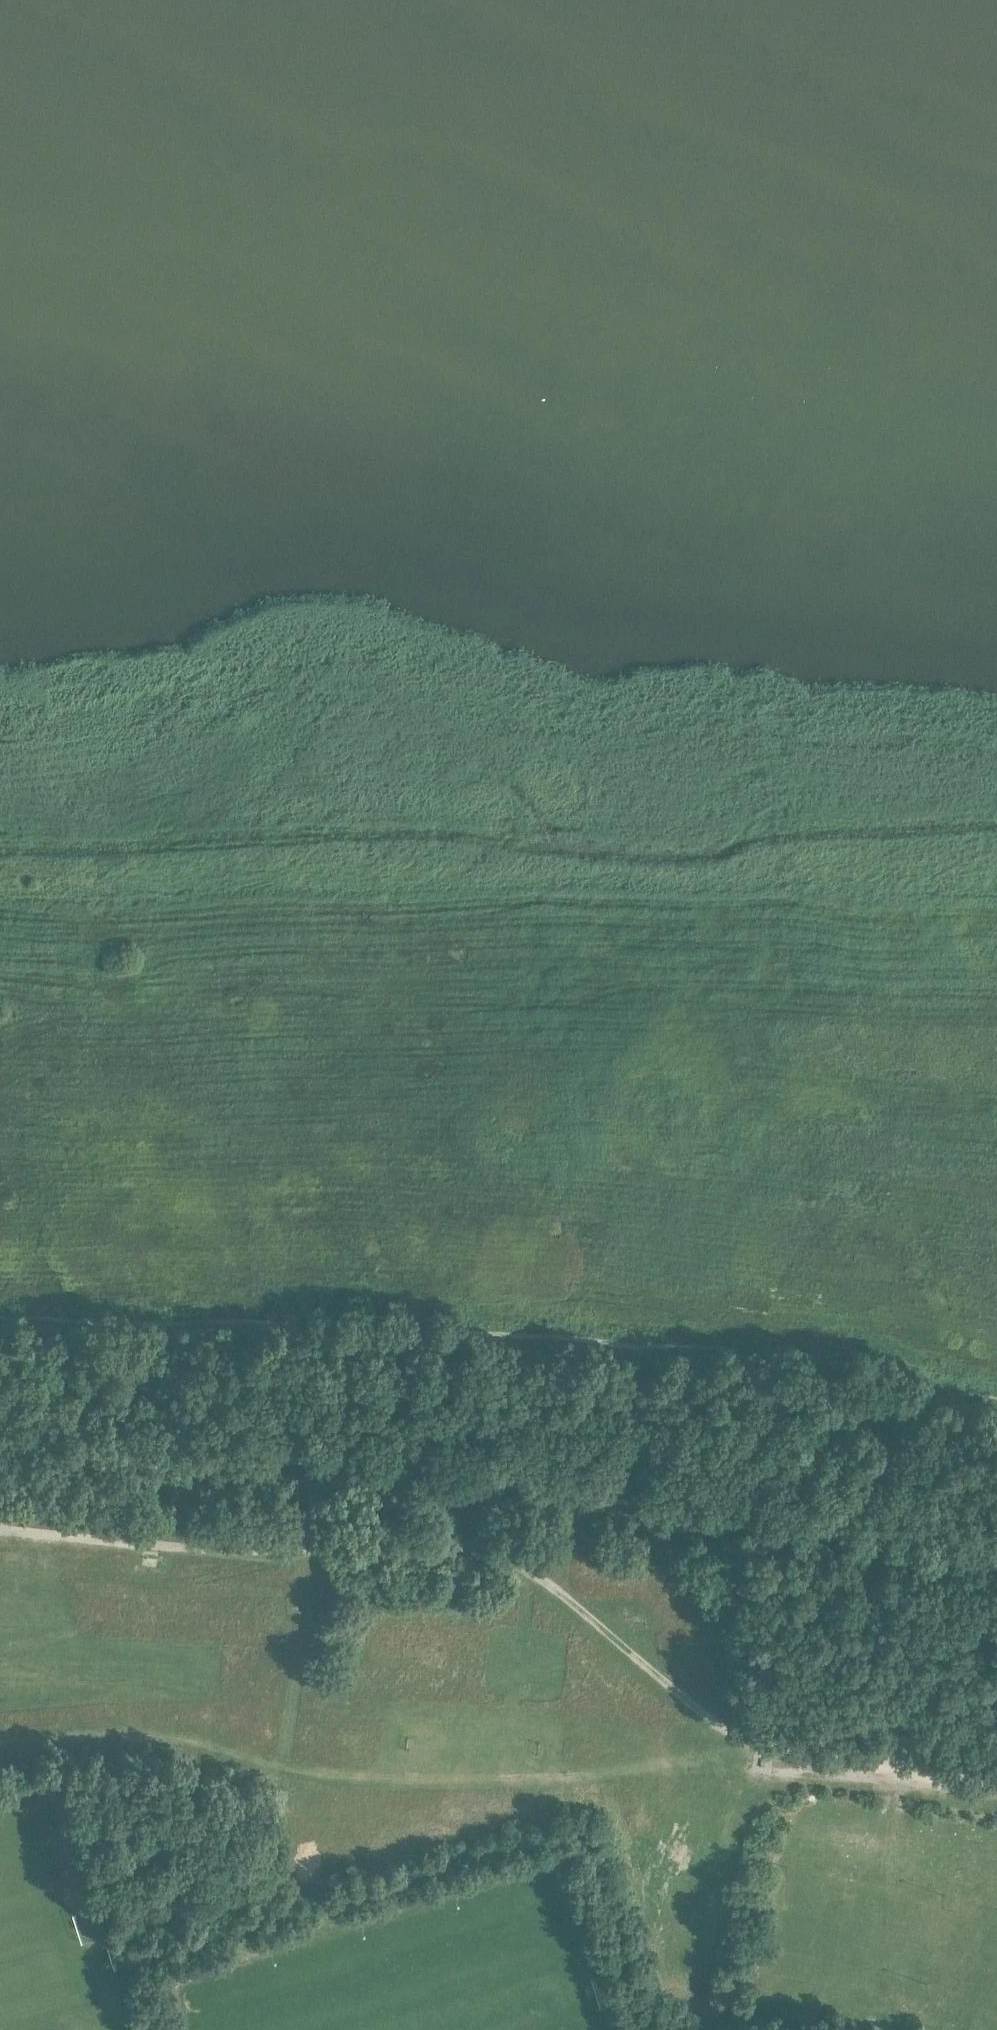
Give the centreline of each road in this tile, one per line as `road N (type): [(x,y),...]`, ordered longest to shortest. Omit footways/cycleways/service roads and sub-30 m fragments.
road 1 (track): [(0,1528),(284,1554),(359,1537),(425,1540),(495,1555),(531,1571),(762,1742)]
road 2 (track): [(762,1742),(996,1784)]

